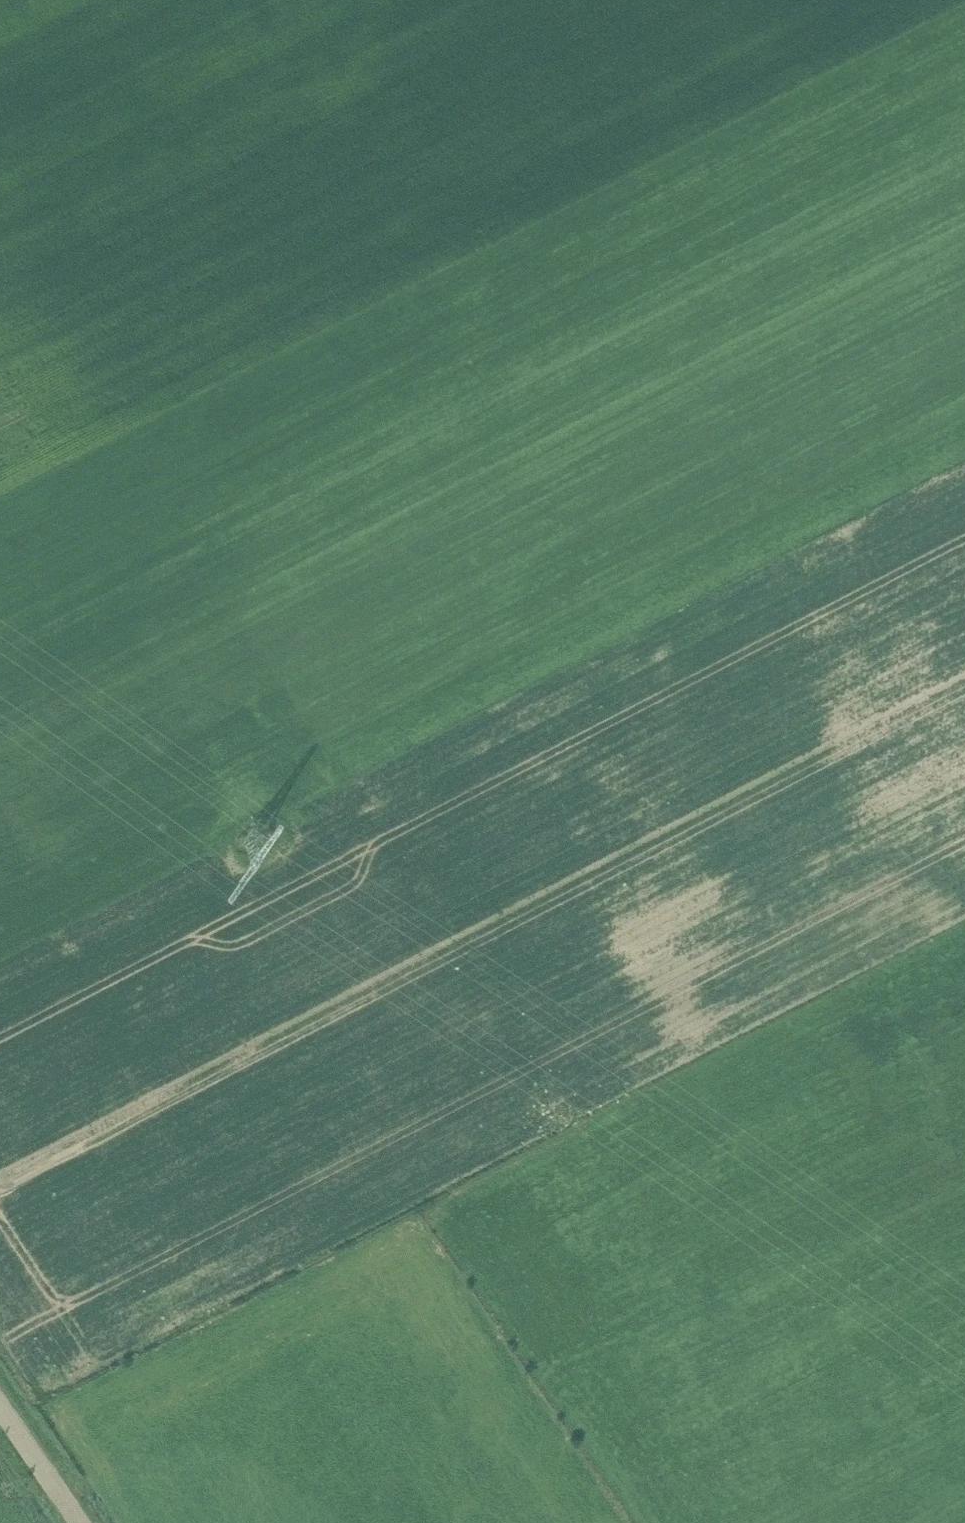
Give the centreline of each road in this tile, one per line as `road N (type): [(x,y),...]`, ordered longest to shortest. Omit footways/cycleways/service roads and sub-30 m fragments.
road 1 (unclassified): [(80,1522),(0,1405)]

